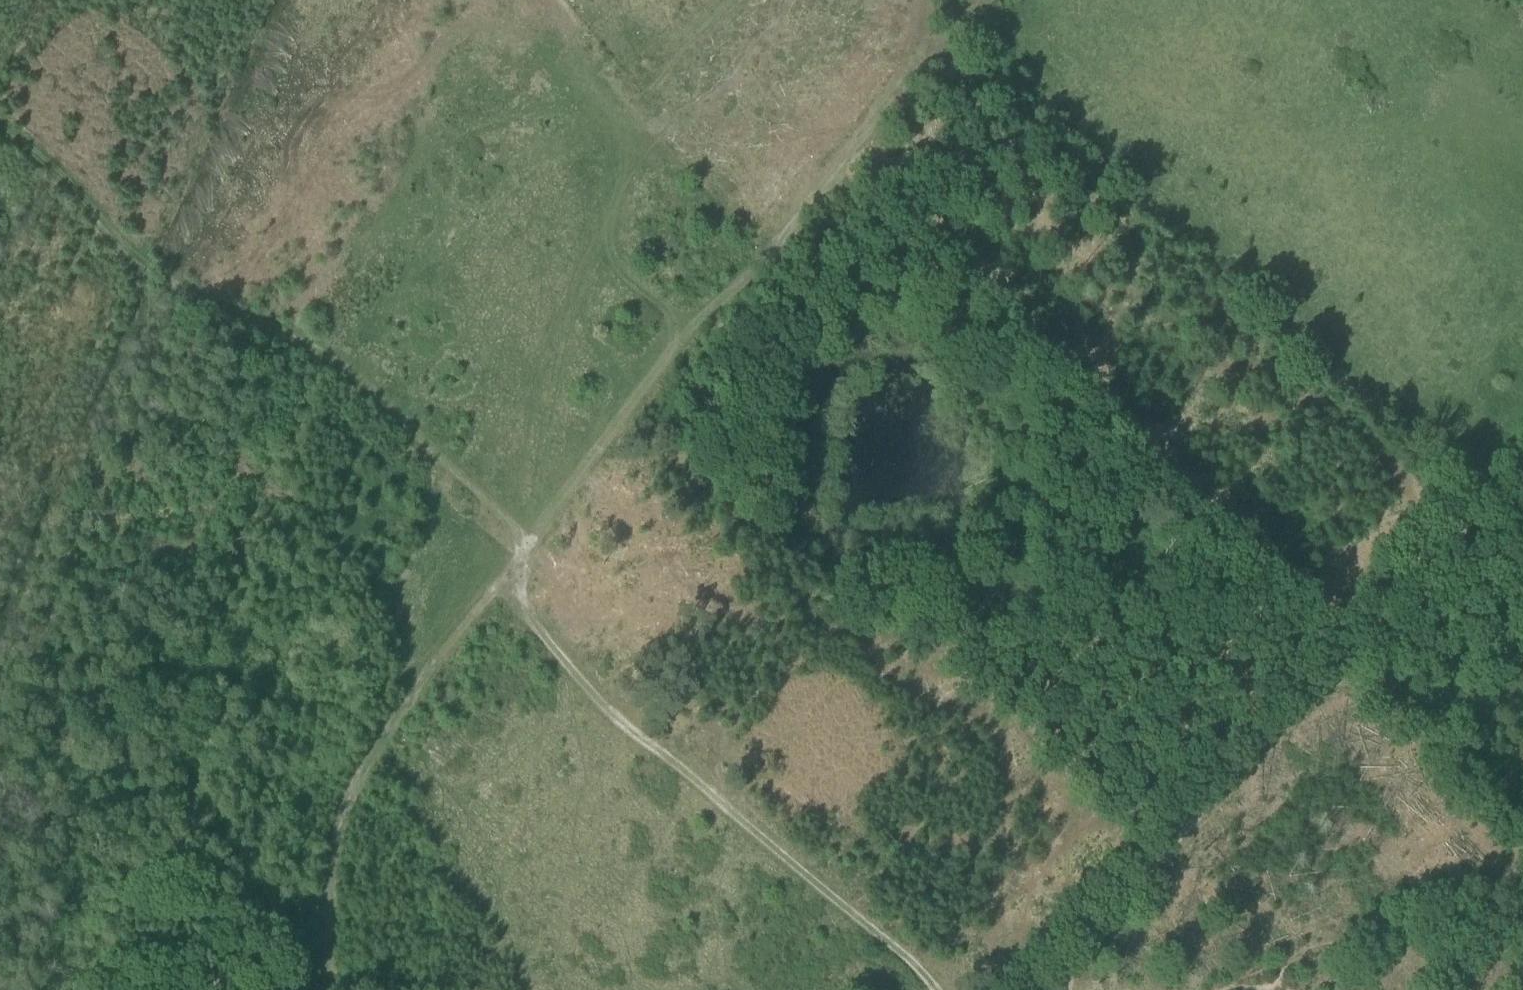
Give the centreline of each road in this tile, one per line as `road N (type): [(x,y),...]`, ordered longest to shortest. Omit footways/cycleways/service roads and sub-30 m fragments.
road 1 (track): [(757,248),(938,274),(1344,654)]
road 2 (track): [(0,128),(61,177),(145,267),(249,319),(532,539)]
road 3 (track): [(501,583),(595,702),(937,989)]
road 4 (track): [(532,539),(379,743),(350,797),(329,874),(322,989)]
road 5 (track): [(1047,989),(1344,654)]
road 6 (track): [(324,963),(120,814),(0,749)]
road 7 (track): [(532,539),(757,248)]
road 8 (track): [(757,248),(967,0)]
road 9 (track): [(757,248),(564,0)]
road 10 (track): [(1344,654),(1522,453)]
road 11 (track): [(1344,654),(1522,822)]
road 12 (track): [(823,167),(938,274)]

